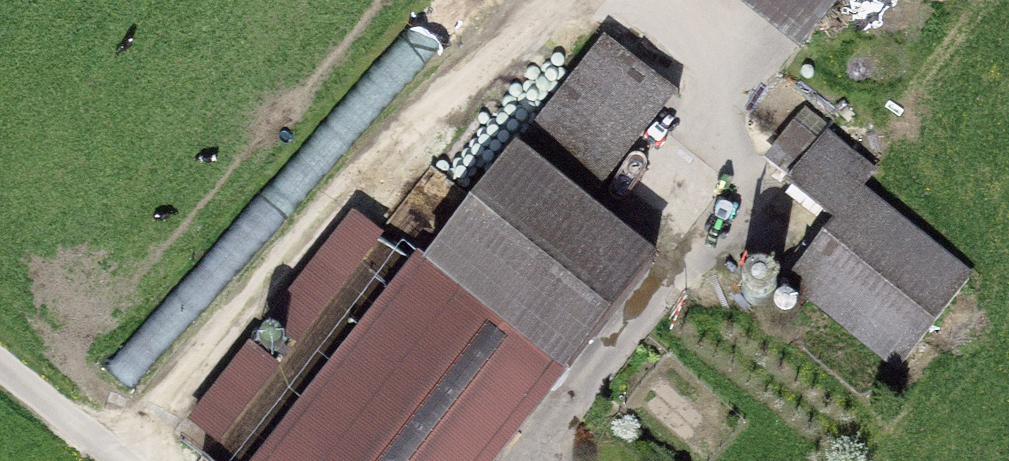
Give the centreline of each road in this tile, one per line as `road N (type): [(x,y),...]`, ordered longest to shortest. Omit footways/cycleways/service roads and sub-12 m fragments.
road 1 (track): [(576,0),(371,168),(117,458)]
road 2 (residential): [(0,367),(121,460)]

